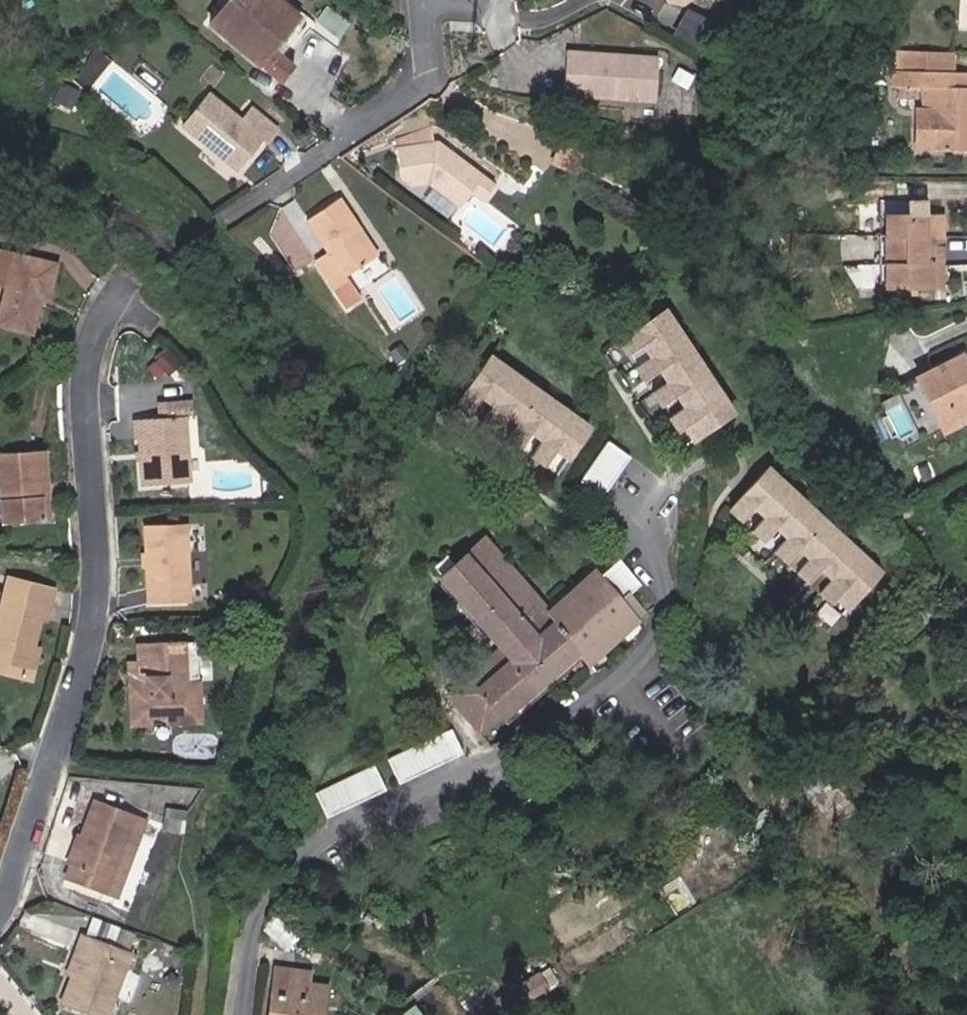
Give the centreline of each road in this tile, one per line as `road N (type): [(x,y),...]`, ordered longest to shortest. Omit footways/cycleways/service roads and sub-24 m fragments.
road 1 (residential): [(242,1014),(265,889),(294,858),(472,764),(609,681),(646,649),(669,598),(643,516)]
road 2 (residential): [(135,249),(91,365),(85,420),(99,612),(0,901)]
road 3 (residential): [(422,2),(429,87),(228,217)]

